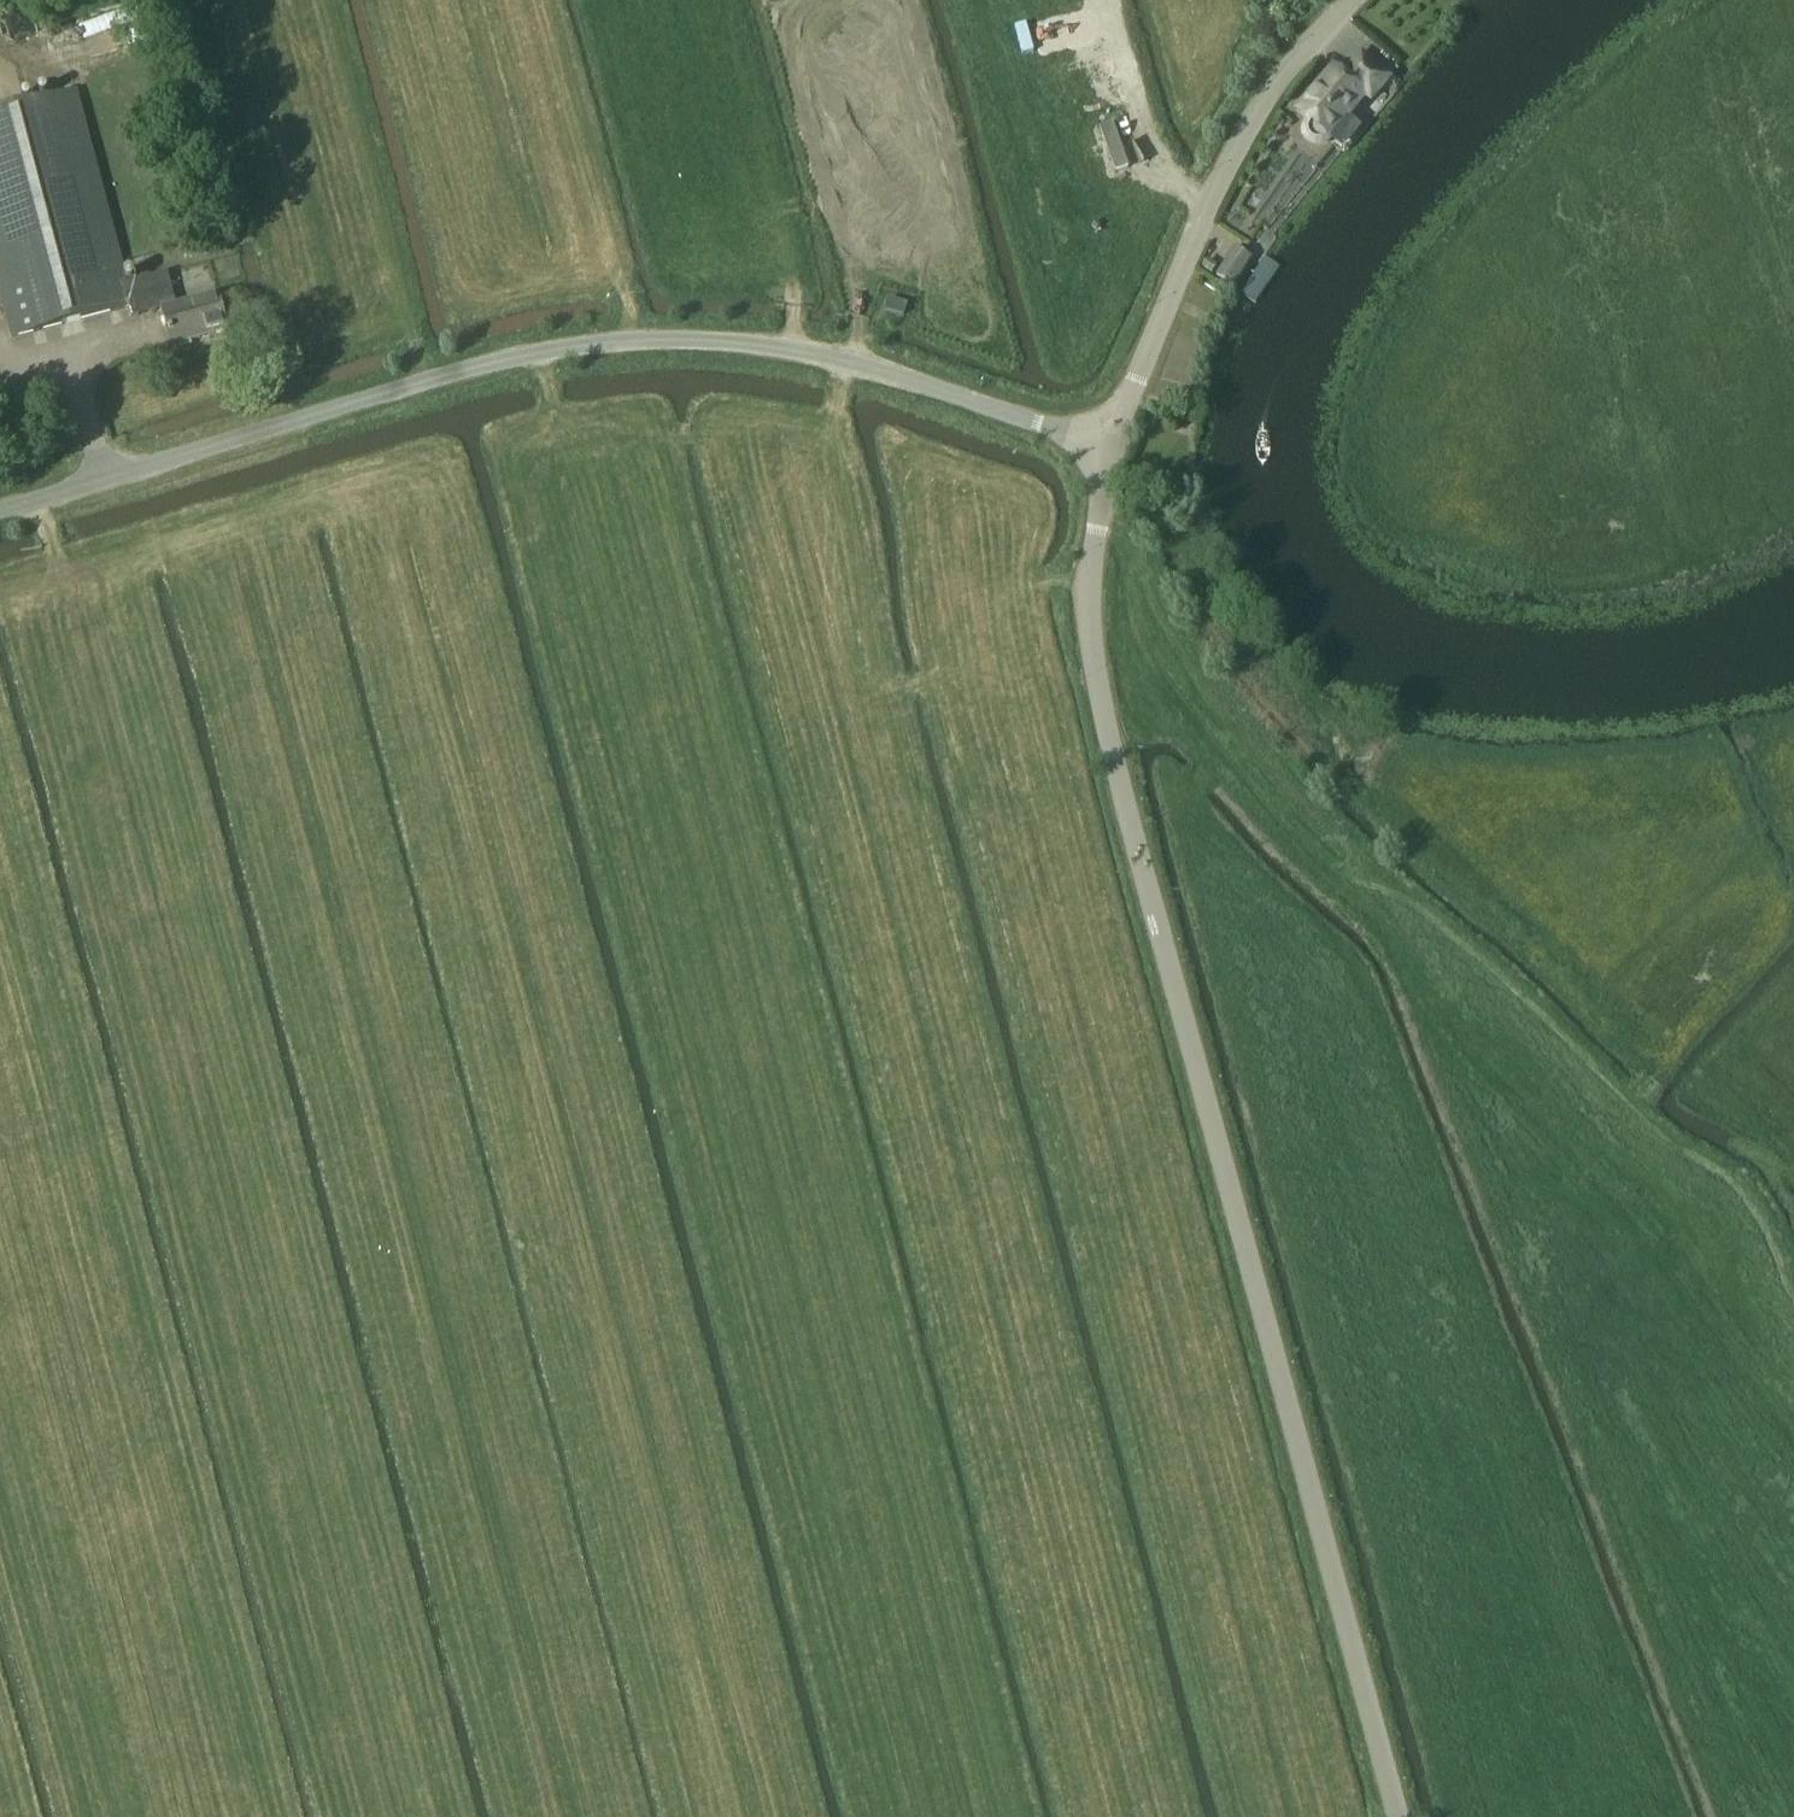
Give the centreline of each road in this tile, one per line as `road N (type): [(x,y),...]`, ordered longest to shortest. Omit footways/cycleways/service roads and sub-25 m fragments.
road 1 (tertiary): [(1398,1816),(1121,794),(1089,618),(1110,446)]
road 2 (unclassified): [(0,508),(485,363),(678,338),(841,360),(1110,446)]
road 3 (tertiary): [(1110,446),(1213,199),(1271,94),(1350,0)]

